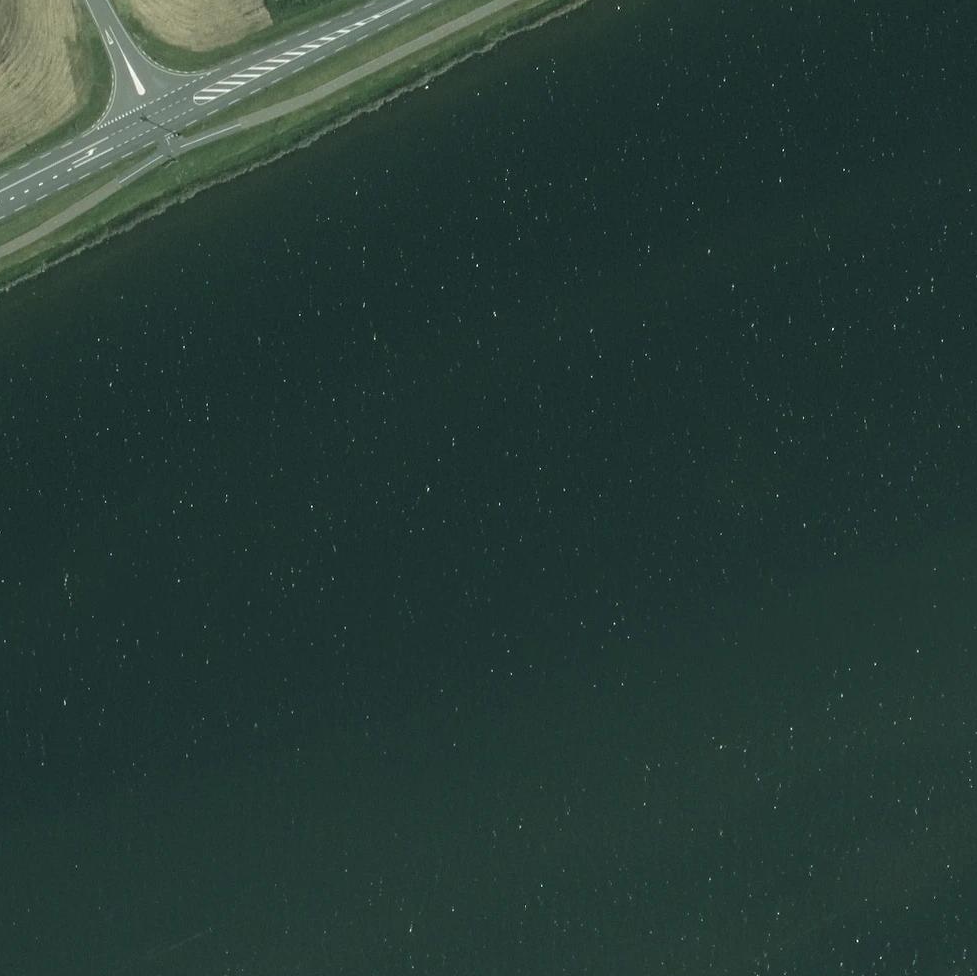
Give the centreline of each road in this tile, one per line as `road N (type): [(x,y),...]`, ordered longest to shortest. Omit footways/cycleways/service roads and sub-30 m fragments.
road 1 (primary): [(170,132),(436,0)]
road 2 (primary): [(0,217),(170,132)]
road 3 (unclassified): [(170,132),(92,0)]

